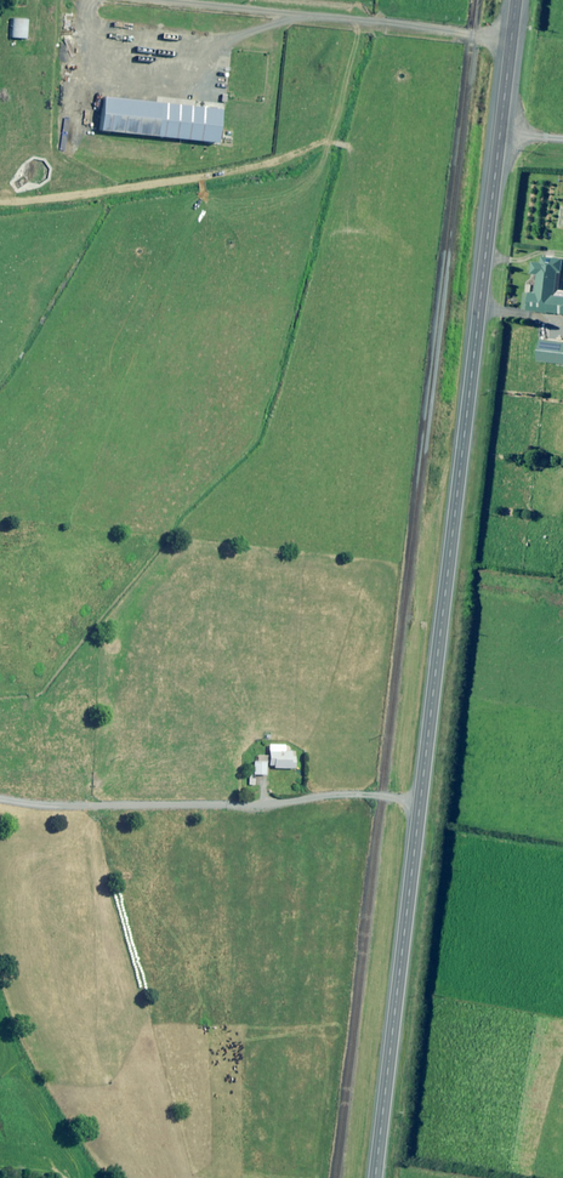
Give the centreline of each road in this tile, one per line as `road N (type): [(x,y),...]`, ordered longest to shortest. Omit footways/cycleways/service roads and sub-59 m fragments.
road 1 (primary): [(375,1177),(516,0)]
road 2 (track): [(0,797),(67,806),(352,794),(420,800)]
road 3 (track): [(174,0),(511,41)]

